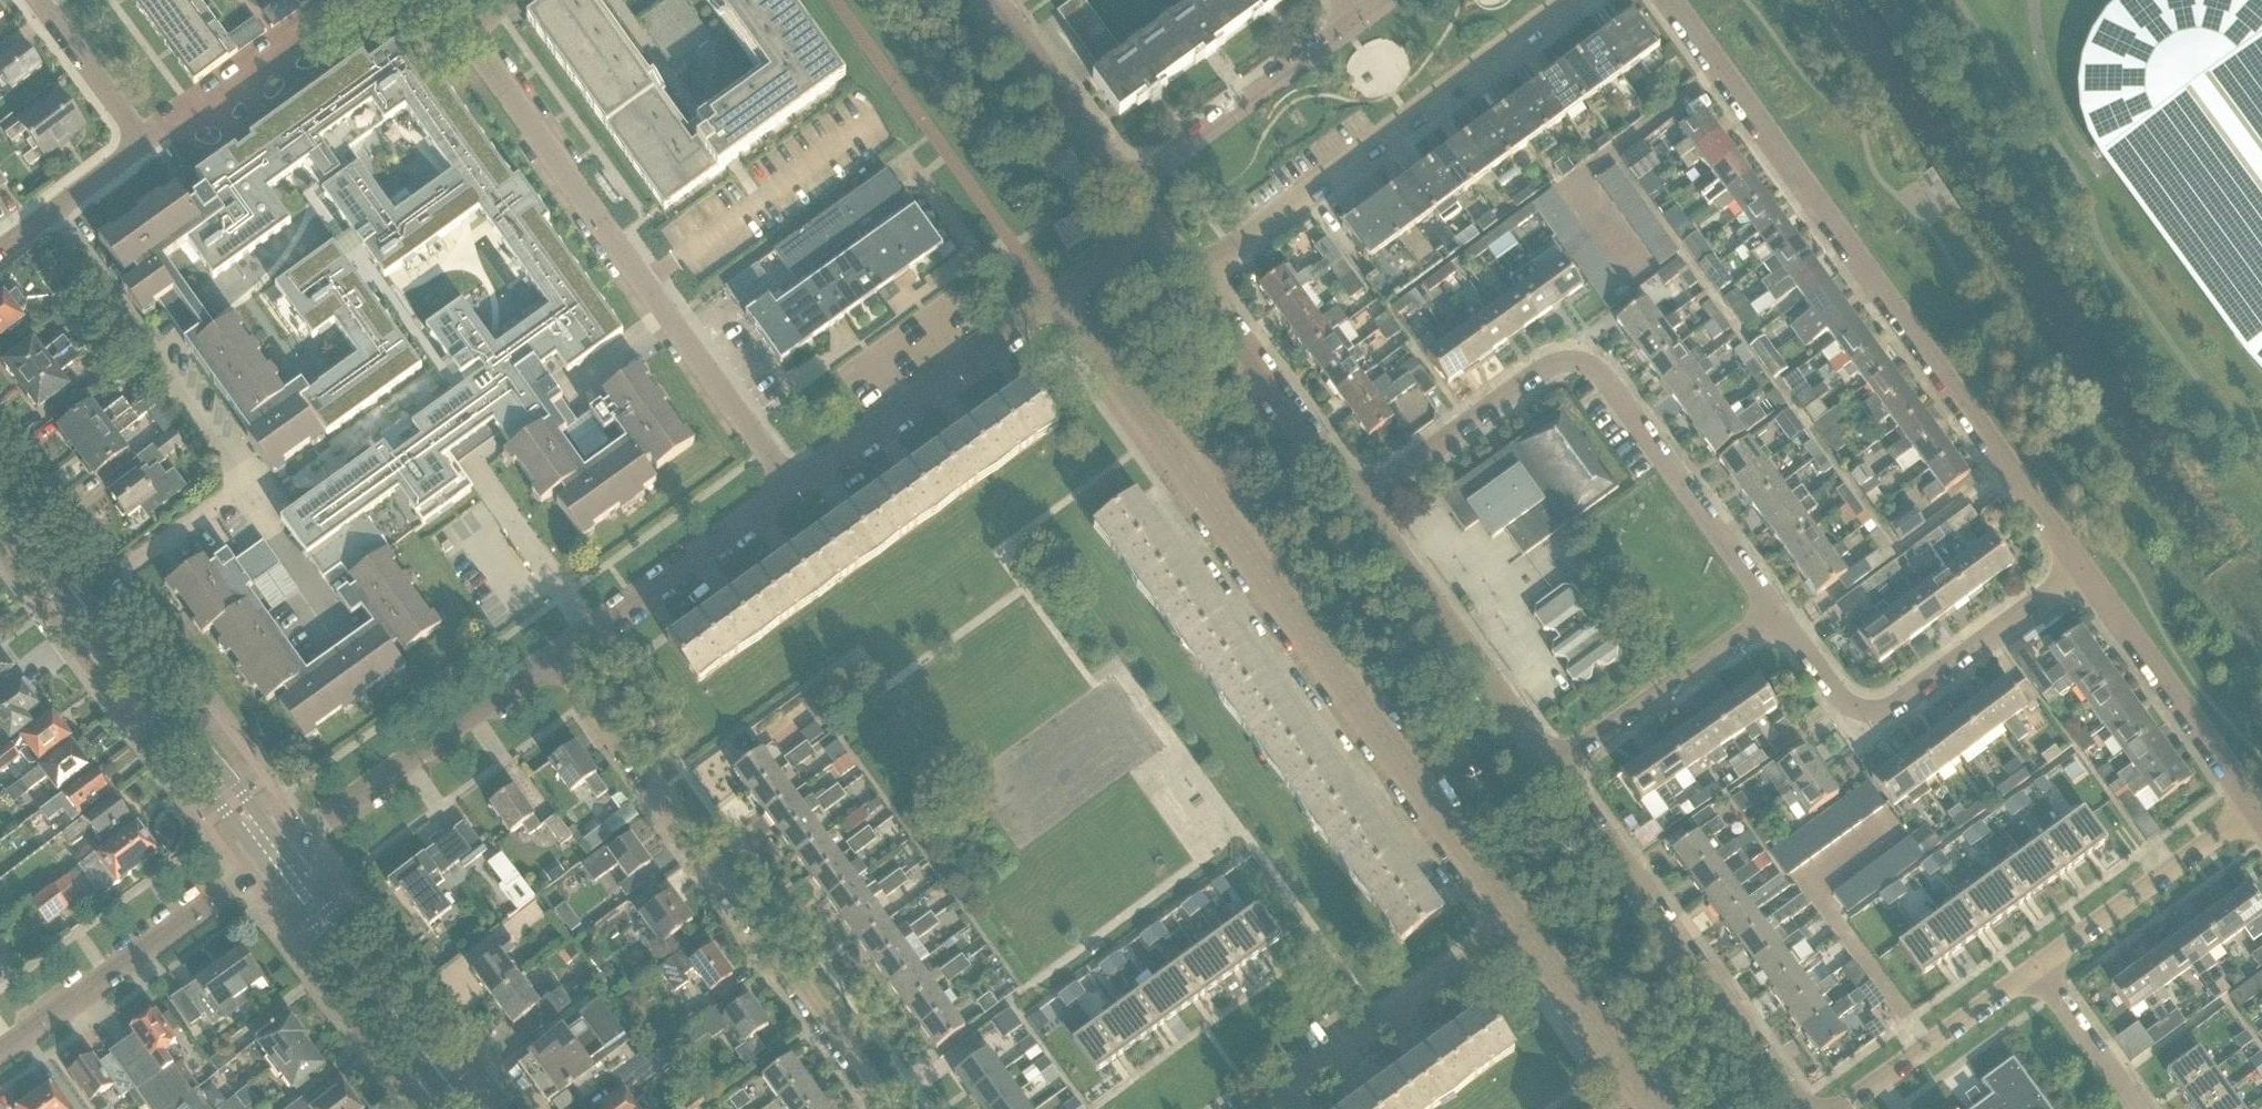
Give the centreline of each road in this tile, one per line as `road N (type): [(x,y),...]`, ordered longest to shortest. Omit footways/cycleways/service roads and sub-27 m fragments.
road 1 (unclassified): [(1518,924),(1056,299)]
road 2 (unclassified): [(2073,572),(1662,0)]
road 3 (unclassified): [(790,486),(437,0)]
road 4 (residential): [(1358,502),(1542,371),(1580,365),(1612,392),(1774,615)]
road 5 (unclassified): [(889,1108),(558,653)]
road 6 (unclassified): [(1198,274),(1568,0)]
road 7 (unclassified): [(1803,1108),(1560,767)]
road 8 (residential): [(1774,615),(1833,698),(1868,719),(1906,703),(2073,572)]
road 9 (unclassified): [(285,848),(558,653)]
road 10 (unclassified): [(1560,767),(1358,502)]
road 11 (unclassified): [(790,486),(1056,299)]
road 12 (unclassified): [(0,1051),(264,863)]
road 13 (unclassified): [(1262,1108),(1518,924)]
road 14 (unclassified): [(136,672),(163,653),(0,437)]
road 15 (unclassified): [(2252,811),(2073,572)]
road 16 (unclassified): [(558,653),(790,486)]
road 17 (unclassified): [(1358,502),(1198,274)]
road 18 (unclassified): [(1132,183),(1355,20)]
road 19 (residential): [(2036,973),(2252,811)]
road 20 (residential): [(1560,767),(1774,615)]
road 21 (unclassified): [(141,146),(340,0)]
road 22 (residential): [(1844,1108),(2036,973)]
road 23 (unclassified): [(1653,1108),(1518,924)]
road 24 (unclassified): [(1132,183),(998,0)]
road 25 (tertiary): [(136,672),(0,493)]
road 26 (unclassified): [(126,714),(0,548)]
road 27 (unclassified): [(141,146),(37,0)]
road 28 (unclassified): [(0,250),(141,146)]
road 29 (residential): [(2136,1108),(2036,973)]
road 30 (tertiary): [(467,1108),(365,975)]
road 31 (tertiary): [(264,863),(349,969),(365,975)]
road 32 (tertiary): [(365,975),(364,960),(285,848)]
road 33 (tertiary): [(285,848),(202,746),(185,738)]
road 34 (tertiary): [(185,738),(188,756),(264,863)]
road 35 (unclassified): [(491,1095),(413,981)]
road 36 (unclassified): [(1056,299),(1160,225)]

